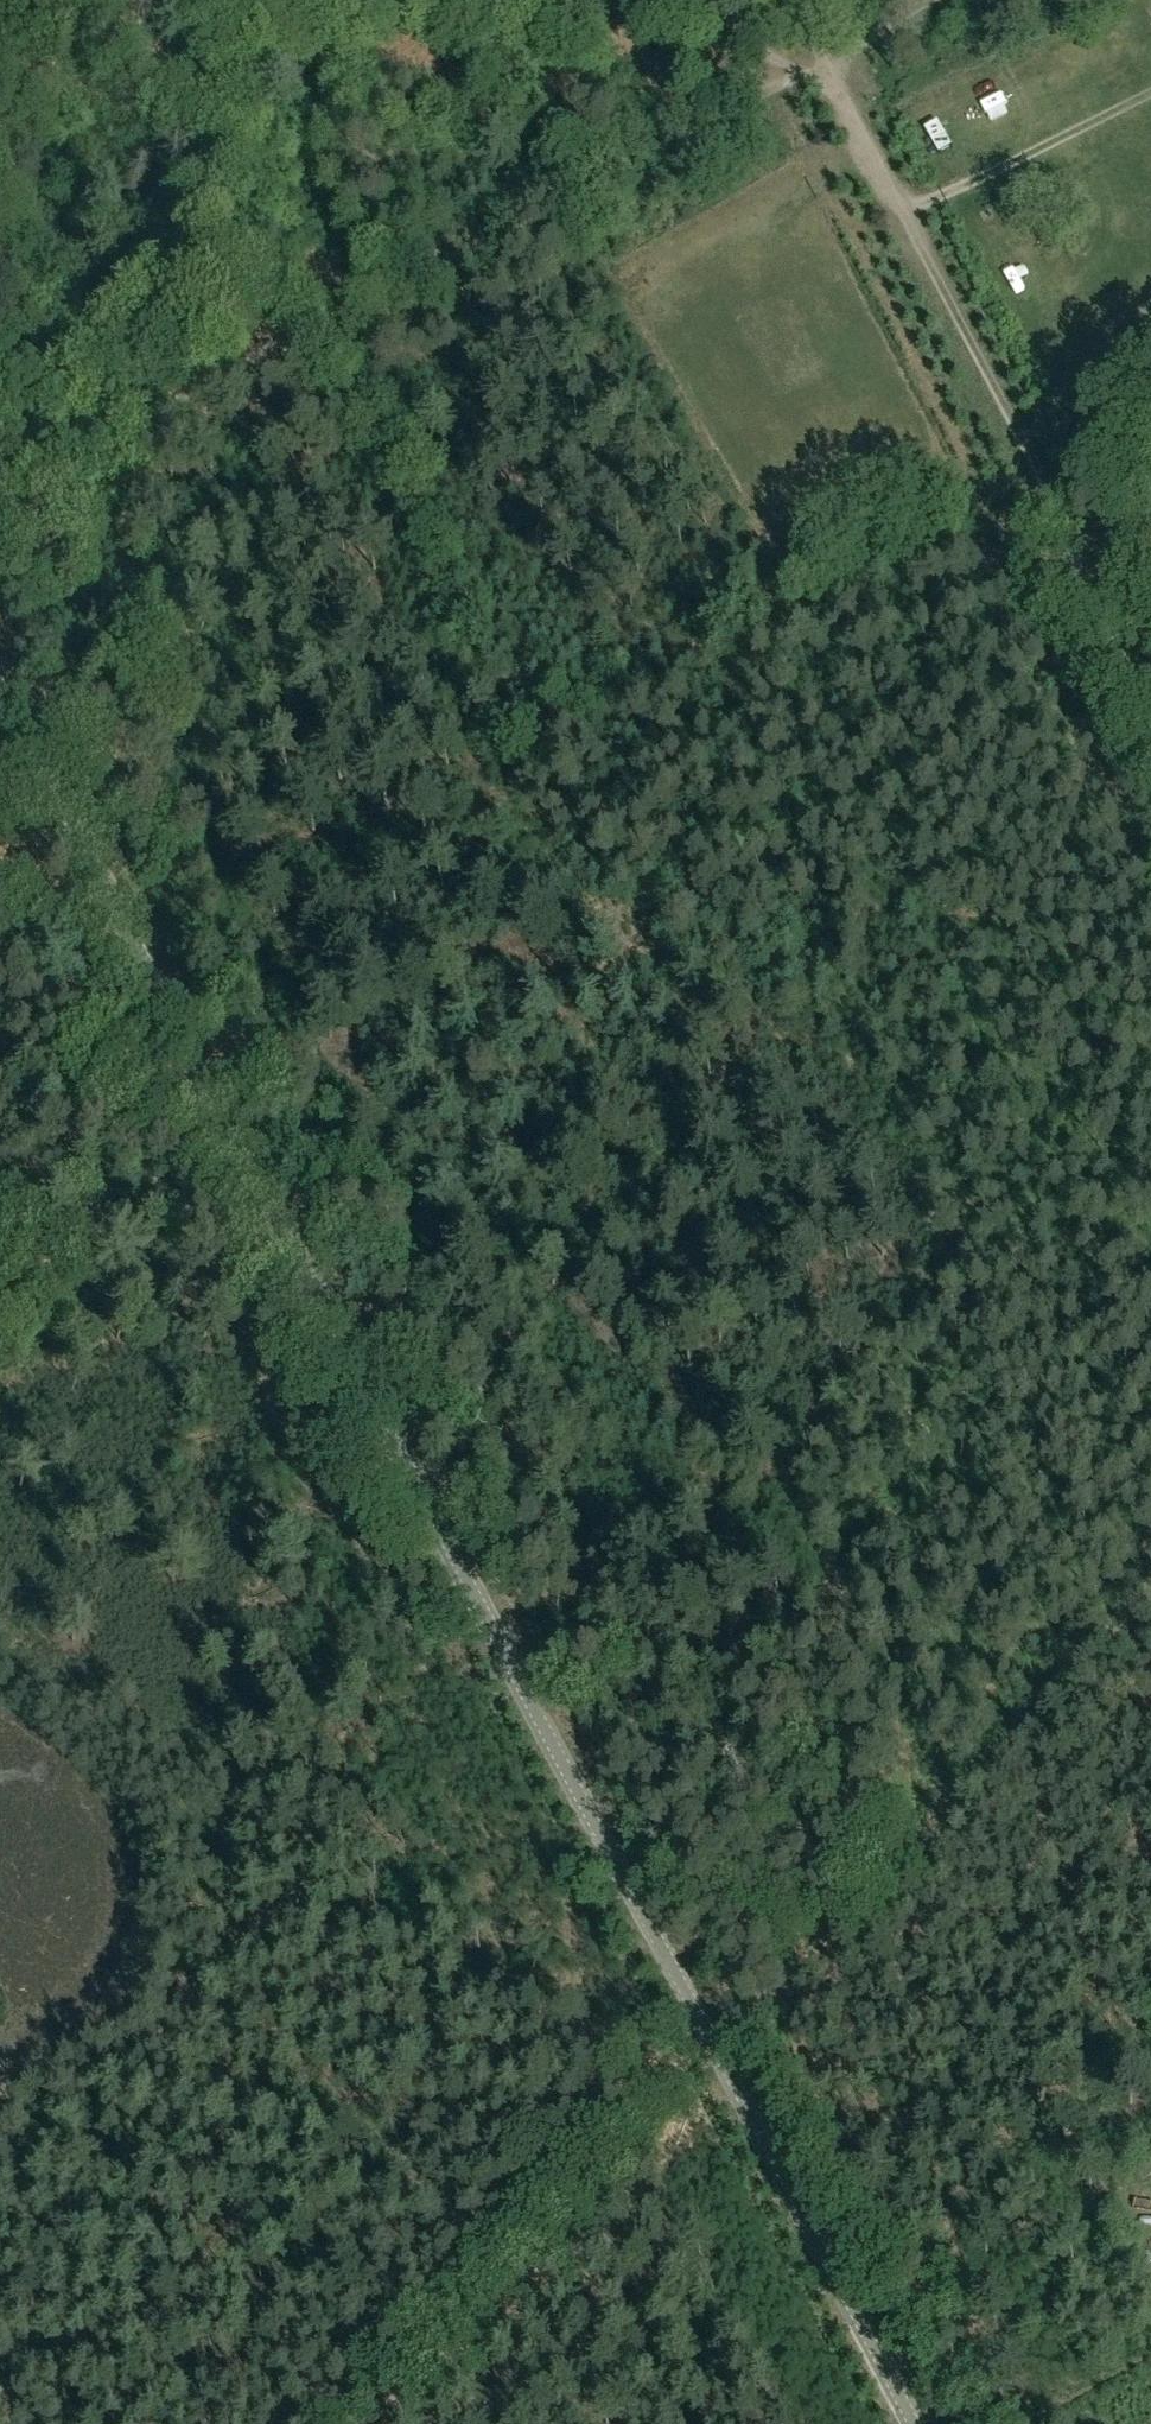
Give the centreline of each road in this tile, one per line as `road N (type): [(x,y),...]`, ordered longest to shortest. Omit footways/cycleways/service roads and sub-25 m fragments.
road 1 (tertiary): [(902,2423),(410,1535),(0,772)]
road 2 (track): [(0,465),(818,64)]
road 3 (track): [(898,215),(1032,489)]
road 4 (track): [(898,215),(1150,93)]
road 5 (track): [(1032,489),(1150,716)]
road 6 (track): [(818,64),(898,215)]
road 7 (track): [(818,64),(689,0)]
road 8 (track): [(818,64),(936,0)]

